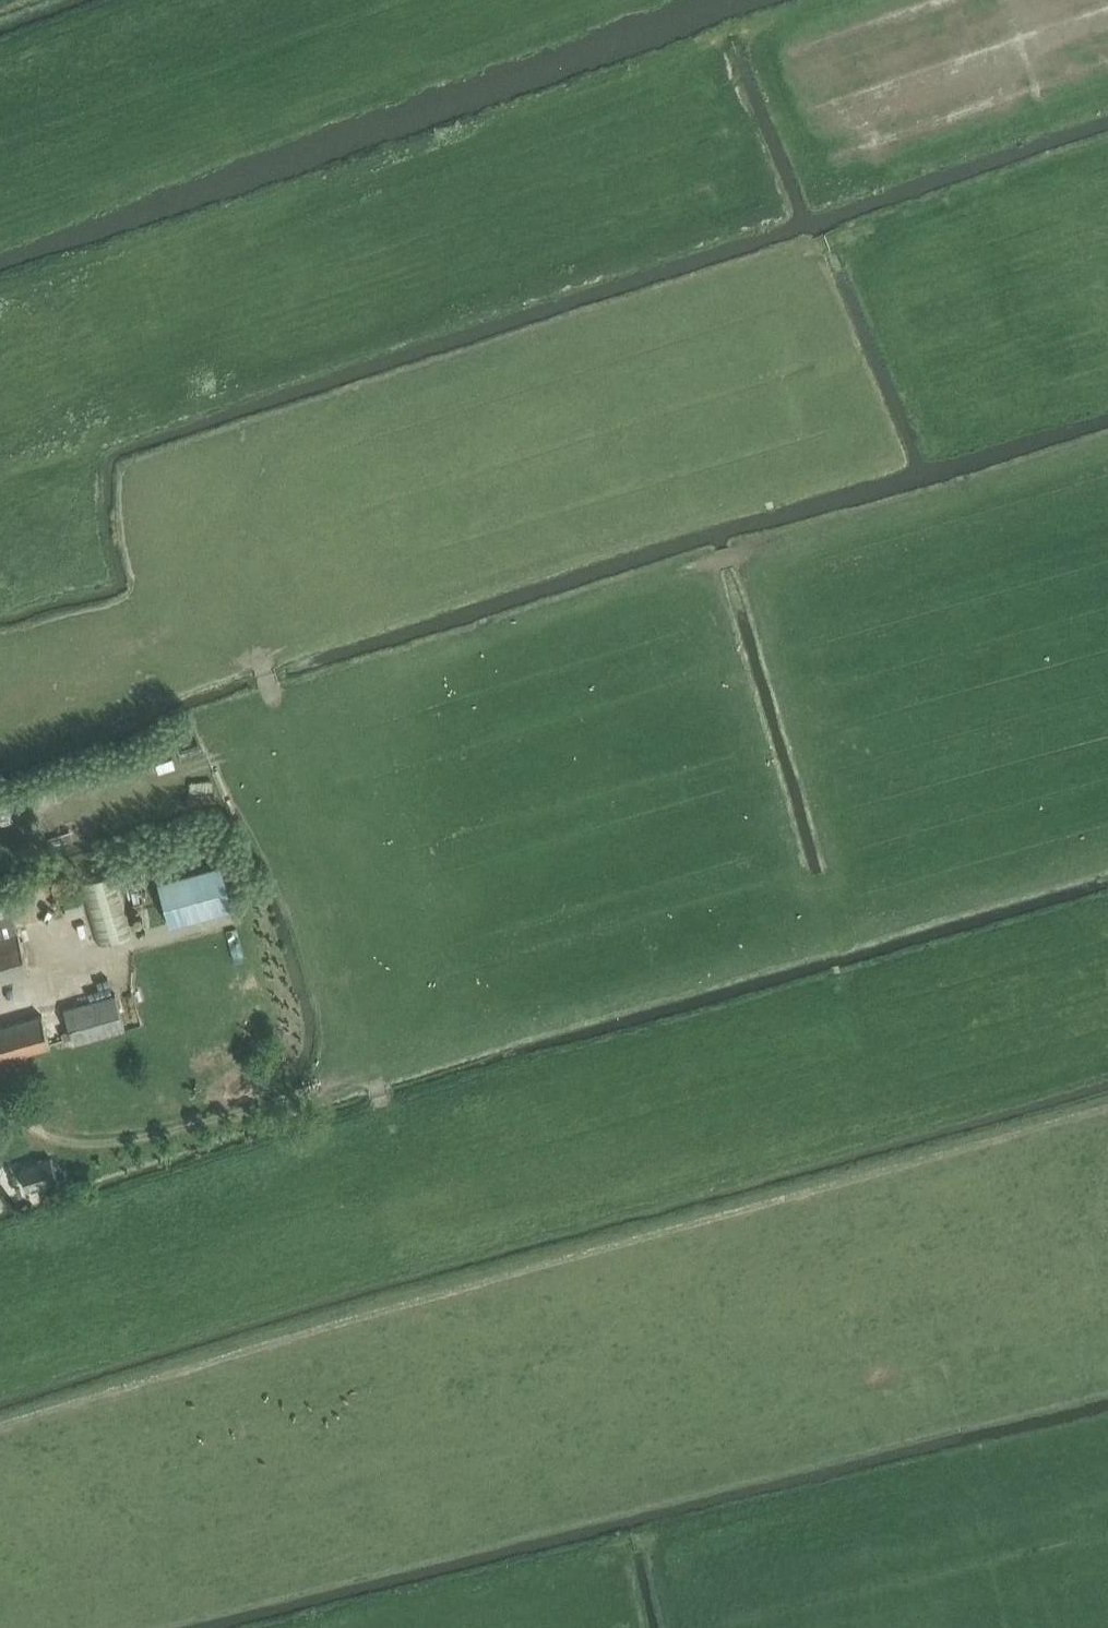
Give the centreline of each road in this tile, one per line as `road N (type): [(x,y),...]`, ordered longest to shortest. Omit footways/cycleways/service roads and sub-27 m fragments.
road 1 (track): [(0,1429),(1107,1112)]

